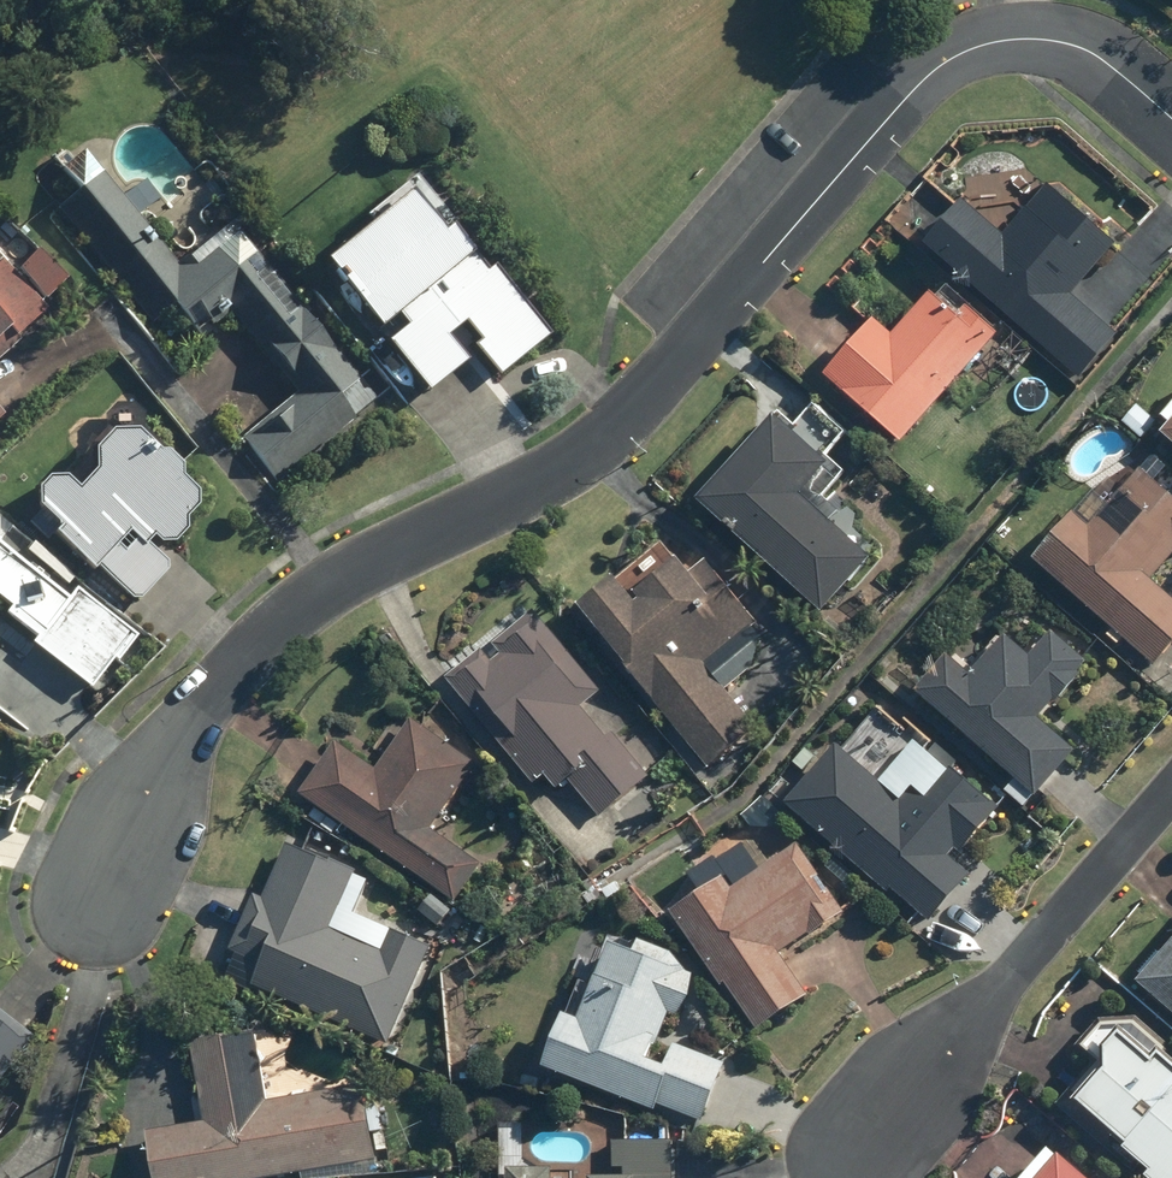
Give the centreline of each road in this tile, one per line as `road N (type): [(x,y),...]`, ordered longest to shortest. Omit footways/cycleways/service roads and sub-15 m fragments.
road 1 (residential): [(1171,120),(1102,59),(1069,44),(1028,39),(955,55),(914,88),(602,444),(553,477),(346,573),(245,655),(155,762),(95,915)]
road 2 (residential): [(1171,784),(845,1155)]

